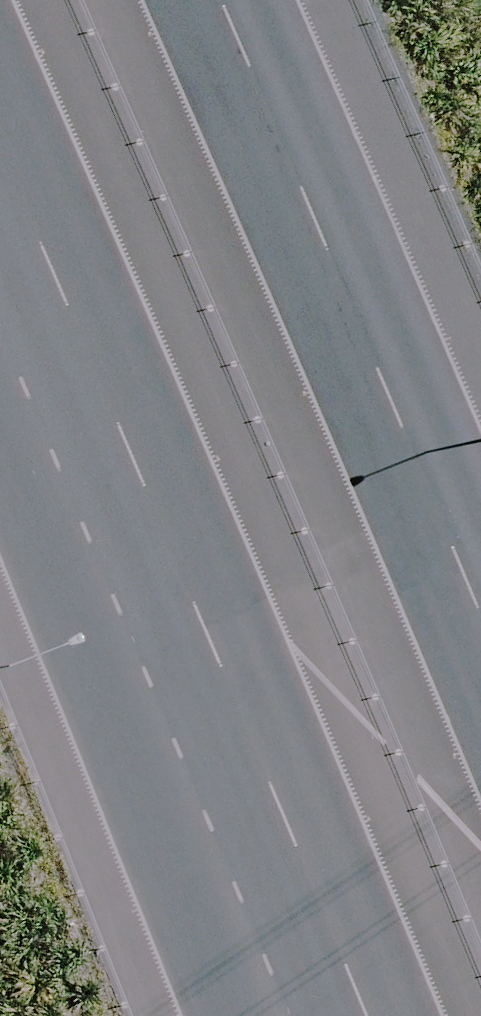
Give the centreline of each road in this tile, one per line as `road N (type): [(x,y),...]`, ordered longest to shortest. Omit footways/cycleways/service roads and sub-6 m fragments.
road 1 (motorway): [(355,1015),(0,230)]
road 2 (motorway): [(180,0),(365,403),(480,693)]

